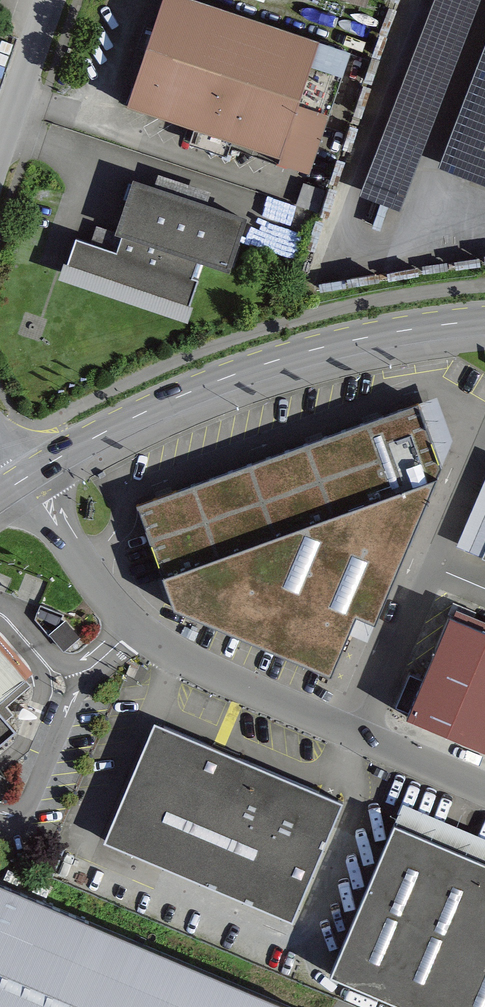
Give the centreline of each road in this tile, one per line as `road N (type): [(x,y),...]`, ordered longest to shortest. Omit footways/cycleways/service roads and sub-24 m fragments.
road 1 (residential): [(23,477),(89,574),(158,645),(484,789)]
road 2 (secondary): [(484,320),(362,337),(259,364),(23,477)]
road 3 (residential): [(53,0),(0,156)]

